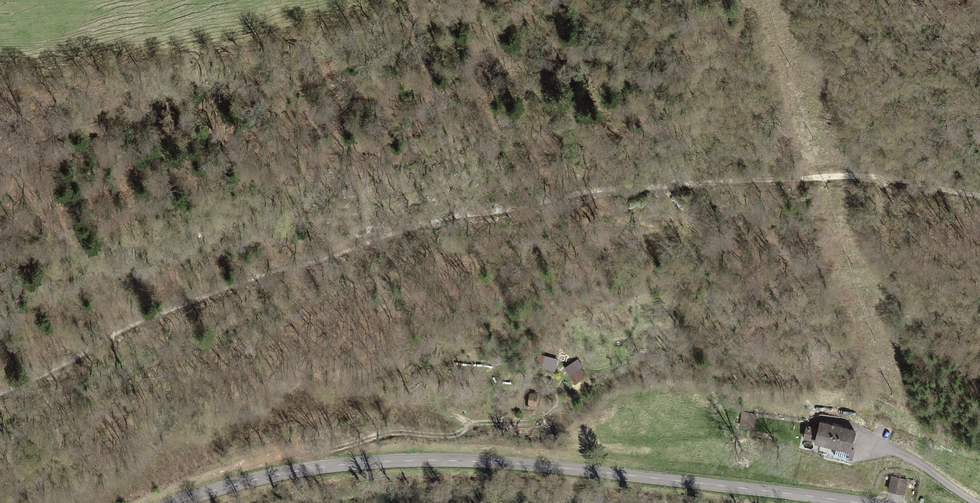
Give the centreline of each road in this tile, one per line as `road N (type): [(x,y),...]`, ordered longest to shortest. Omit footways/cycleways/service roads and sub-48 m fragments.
road 1 (track): [(979,194),(857,175),(777,179),(621,190),(451,217),(113,334),(0,396)]
road 2 (secondary): [(178,502),(293,472),(461,460),(866,502)]

